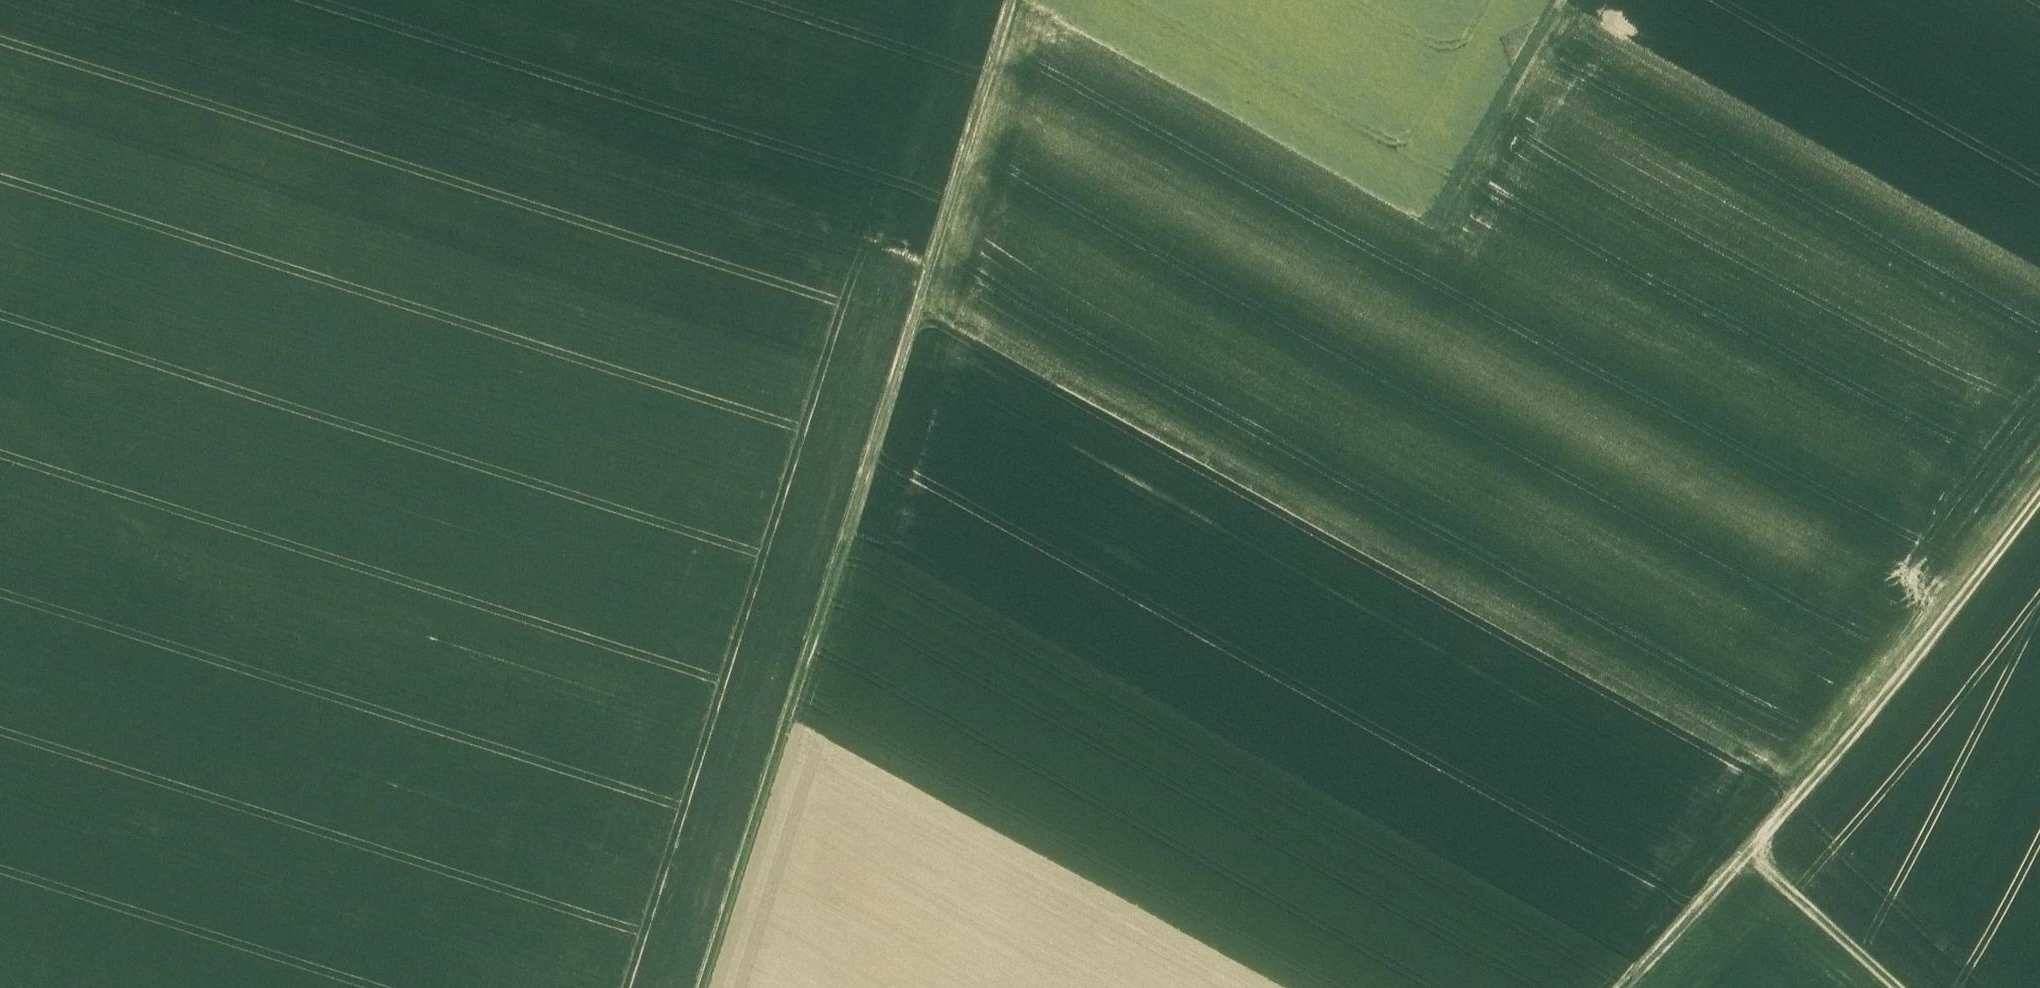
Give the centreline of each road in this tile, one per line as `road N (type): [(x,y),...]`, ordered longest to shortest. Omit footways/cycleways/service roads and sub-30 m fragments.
road 1 (track): [(702,987),(1014,0)]
road 2 (track): [(2039,497),(1849,737),(1617,987)]
road 3 (track): [(1561,0),(1434,232)]
road 4 (track): [(1897,987),(1745,851)]

